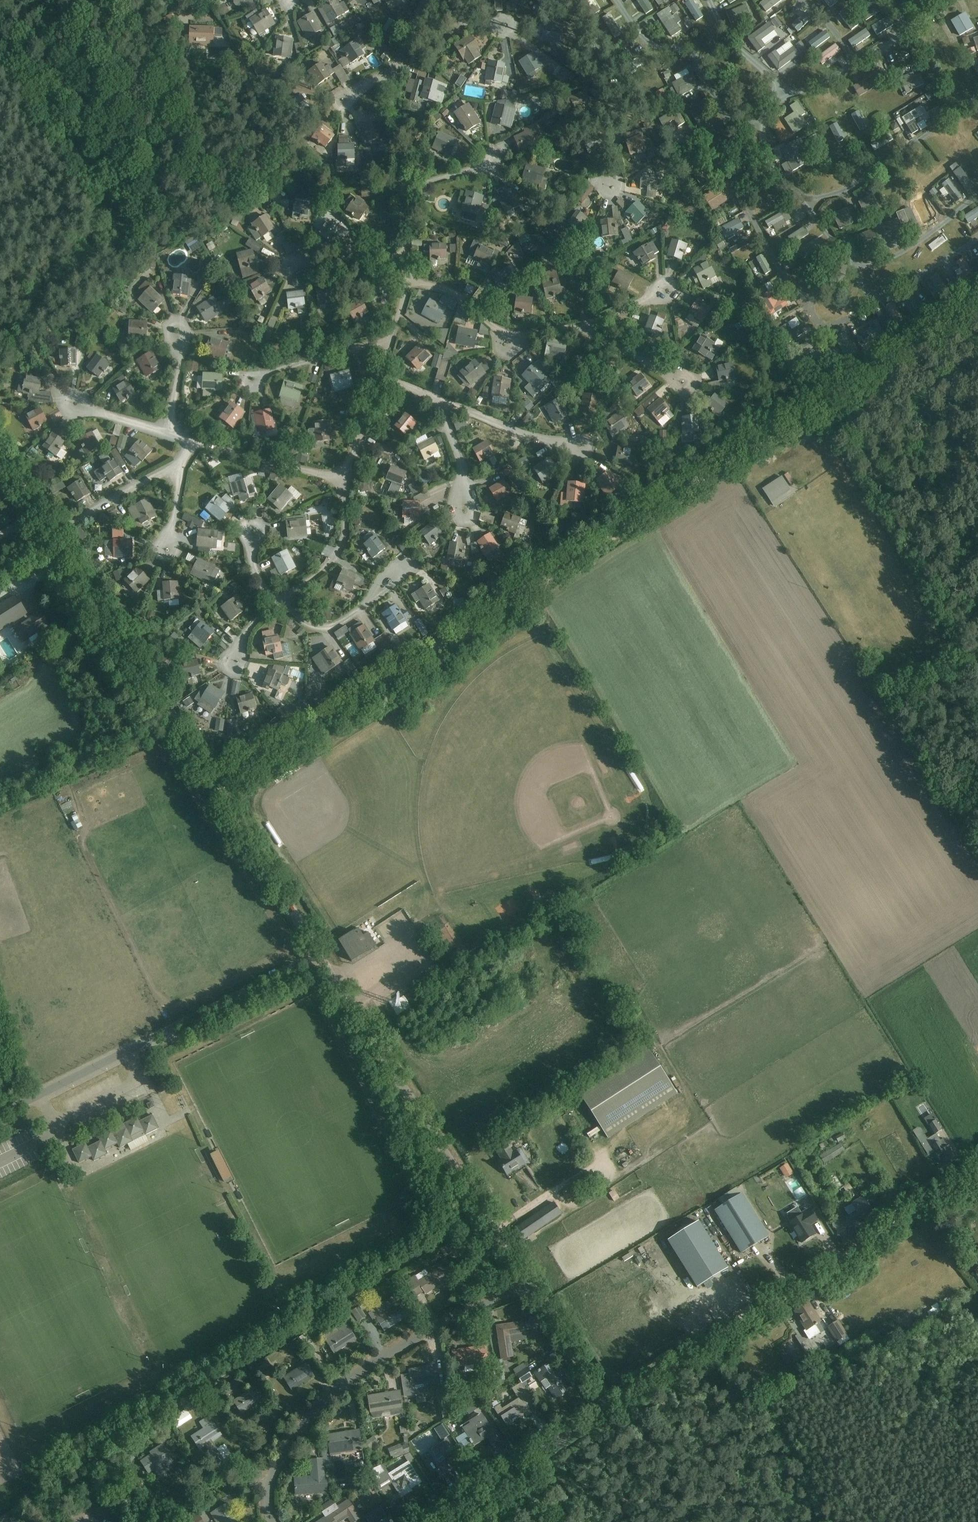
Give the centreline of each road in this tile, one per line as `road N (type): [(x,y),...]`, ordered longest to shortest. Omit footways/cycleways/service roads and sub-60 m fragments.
road 1 (track): [(215,786),(977,300)]
road 2 (unclassified): [(318,954),(0,450)]
road 3 (track): [(0,1521),(482,1215)]
road 4 (unclassified): [(609,1408),(977,1173)]
road 5 (unclassified): [(529,1287),(318,954)]
road 6 (residential): [(273,1521),(268,1483),(279,1460),(349,1377),(529,1287)]
road 7 (unclassified): [(0,1114),(318,954)]
road 8 (residential): [(609,1408),(431,1521)]
road 9 (unclassified): [(609,1408),(529,1287)]
road 10 (unclassified): [(0,69),(111,0)]

